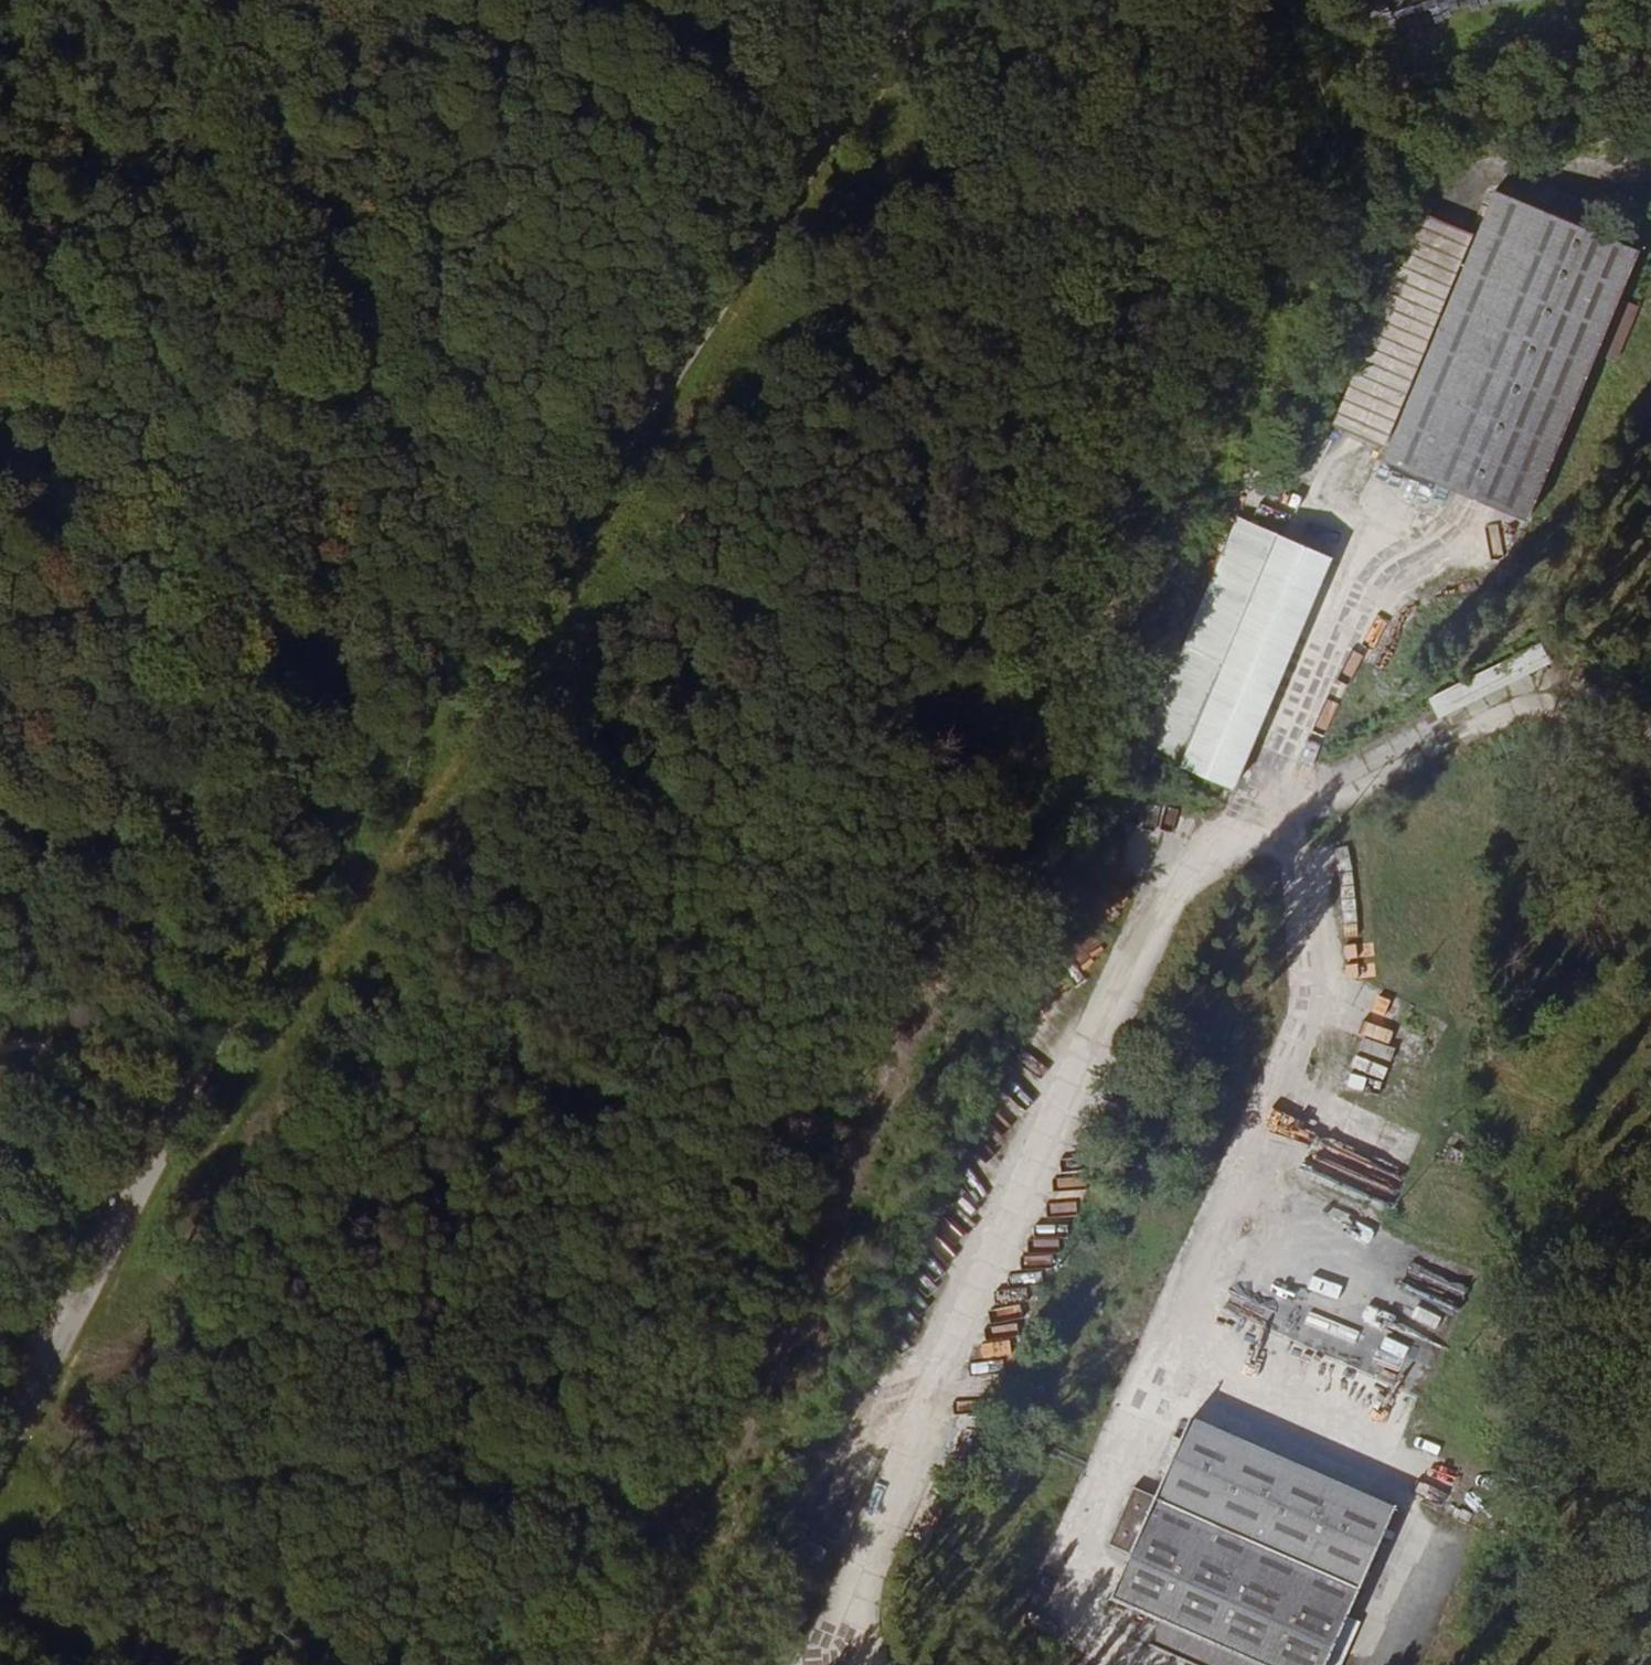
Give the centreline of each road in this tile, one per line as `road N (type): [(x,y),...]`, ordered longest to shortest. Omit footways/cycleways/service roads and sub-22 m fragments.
road 1 (unclassified): [(0,1480),(188,1083),(314,873),(433,694),(551,574),(651,412),(933,0)]

